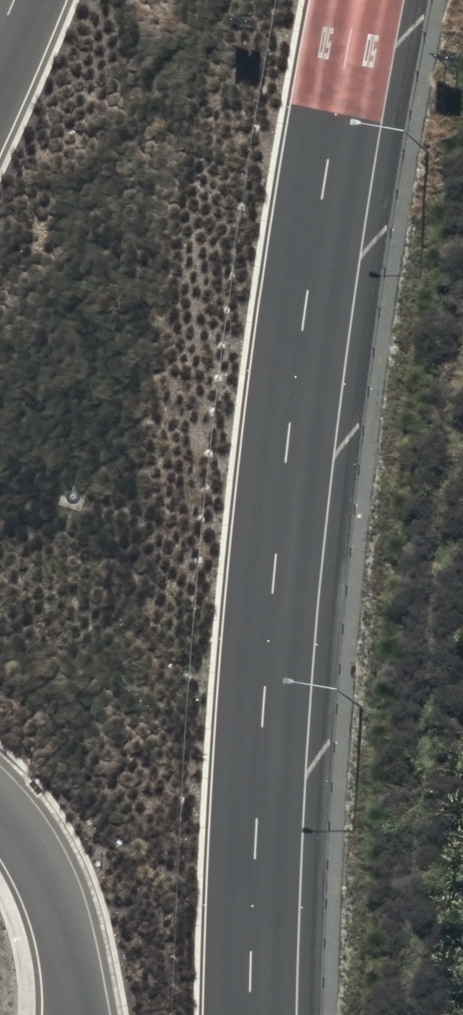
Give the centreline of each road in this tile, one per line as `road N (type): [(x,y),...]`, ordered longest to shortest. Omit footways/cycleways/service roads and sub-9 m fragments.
road 1 (trunk): [(355,0),(284,478),(265,679),(251,1014)]
road 2 (primary): [(0,816),(24,843),(63,924),(76,1013)]

